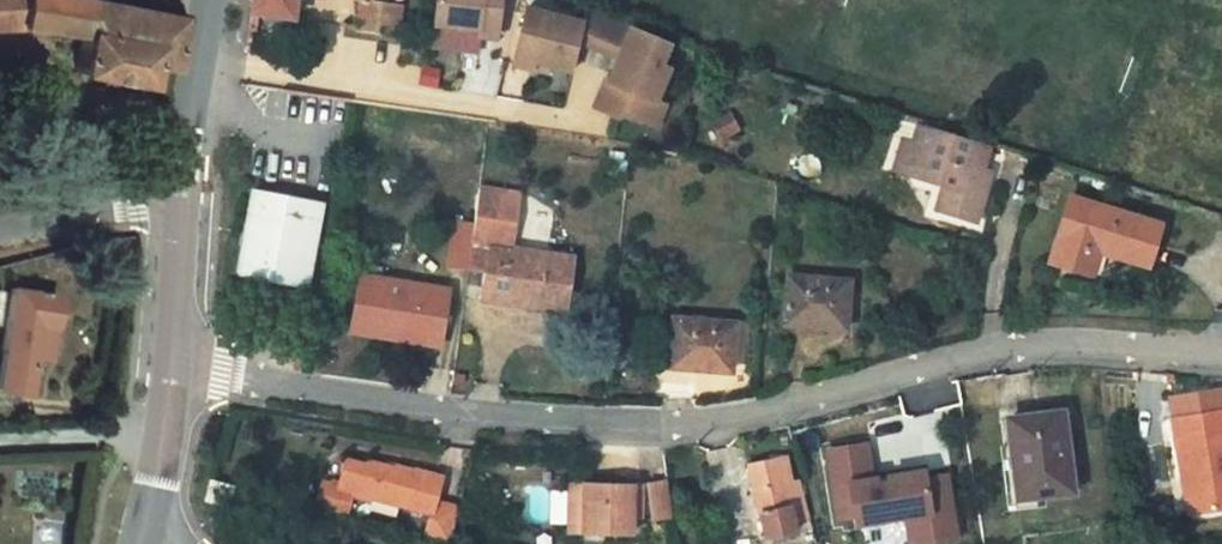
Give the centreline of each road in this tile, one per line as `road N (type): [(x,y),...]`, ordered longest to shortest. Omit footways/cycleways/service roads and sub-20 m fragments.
road 1 (unclassified): [(1221,355),(1039,346),(744,415),(648,426),(460,414),(276,385),(172,355)]
road 2 (primary): [(219,0),(179,199)]
road 3 (residential): [(179,199),(0,233)]
road 4 (primary): [(172,355),(150,517)]
road 5 (primary): [(179,199),(172,355)]

